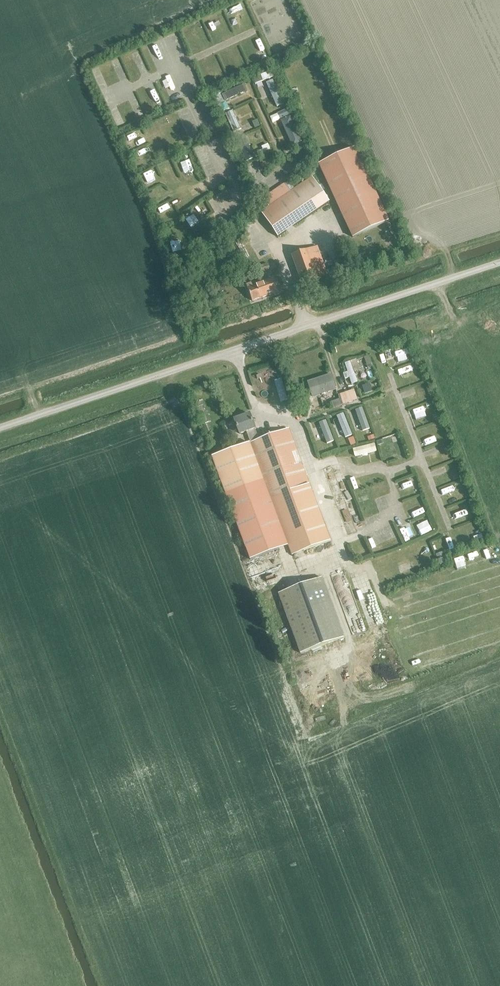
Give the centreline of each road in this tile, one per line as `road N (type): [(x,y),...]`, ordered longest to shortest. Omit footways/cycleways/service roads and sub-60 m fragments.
road 1 (unclassified): [(0,427),(499,262)]

